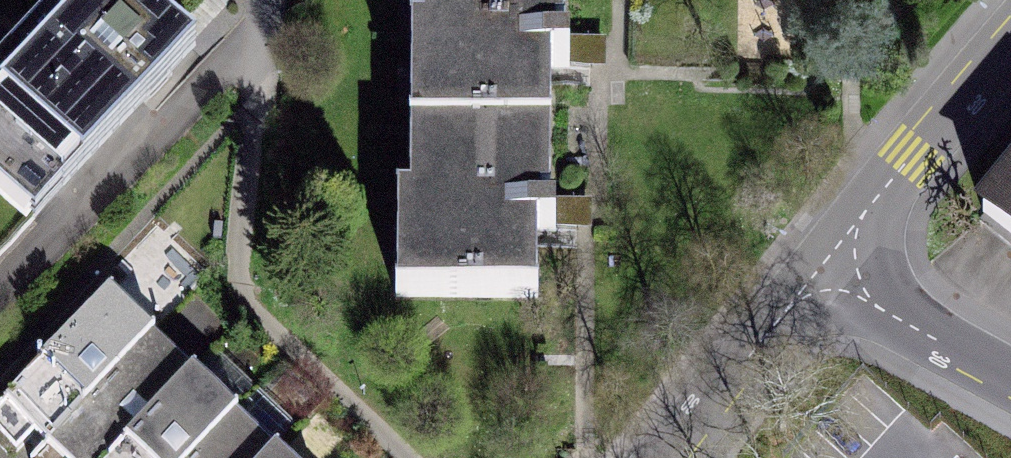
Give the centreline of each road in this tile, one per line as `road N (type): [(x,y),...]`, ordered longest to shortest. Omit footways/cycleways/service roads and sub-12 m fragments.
road 1 (residential): [(1010,46),(829,261)]
road 2 (residential): [(829,261),(672,457)]
road 3 (residential): [(1010,373),(914,325),(829,261)]

